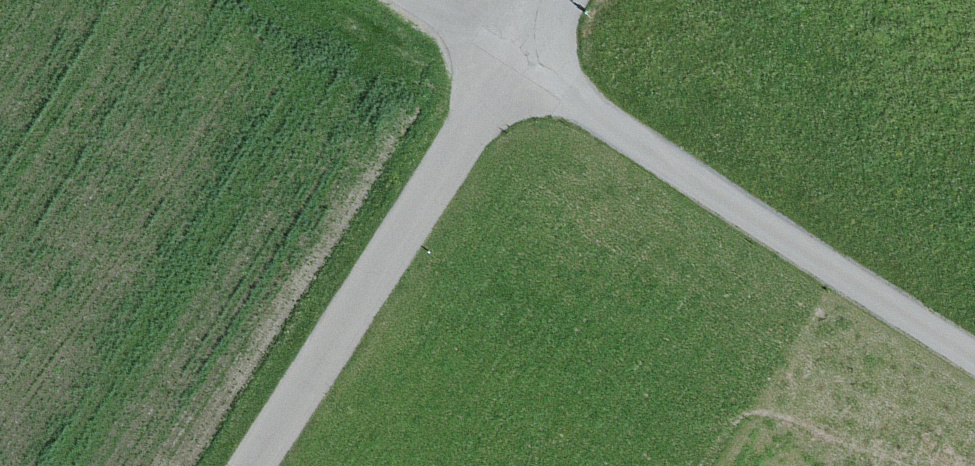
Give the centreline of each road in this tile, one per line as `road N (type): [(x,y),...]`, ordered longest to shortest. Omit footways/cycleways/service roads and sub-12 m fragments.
road 1 (track): [(404,0),(517,61),(974,355)]
road 2 (unclassified): [(561,0),(256,465)]

